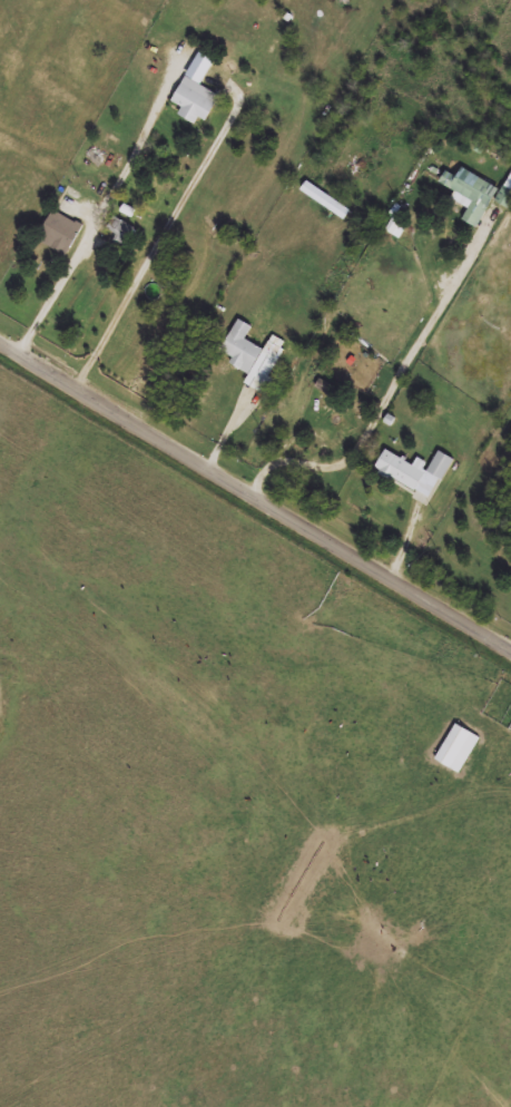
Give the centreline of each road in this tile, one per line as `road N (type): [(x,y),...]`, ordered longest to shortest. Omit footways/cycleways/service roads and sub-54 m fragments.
road 1 (residential): [(510,651),(0,344)]

